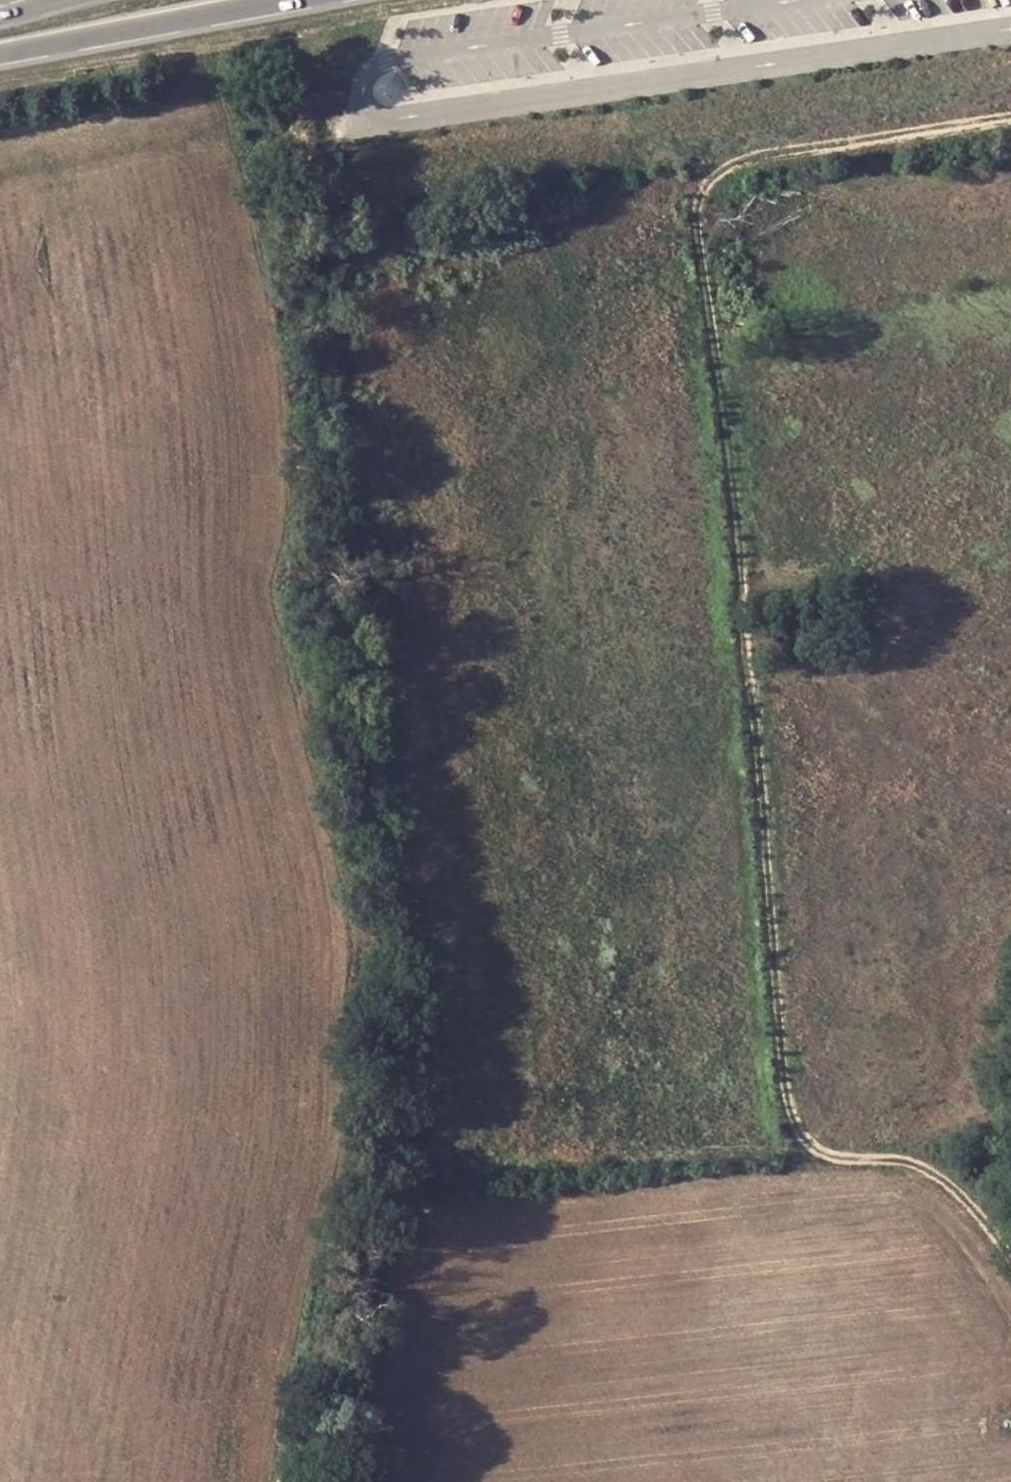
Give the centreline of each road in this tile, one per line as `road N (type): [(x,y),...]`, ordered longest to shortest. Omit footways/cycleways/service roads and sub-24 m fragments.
road 1 (track): [(1010,120),(742,157),(716,173),(696,214),(738,526),(792,1112),(822,1152),(901,1157),(942,1173),(975,1197),(1010,1243)]
road 2 (primary): [(0,51),(279,0)]

